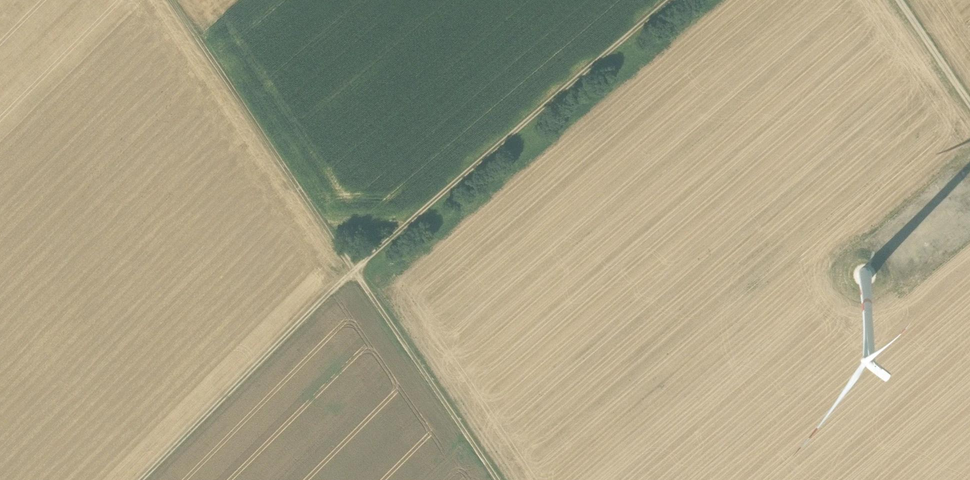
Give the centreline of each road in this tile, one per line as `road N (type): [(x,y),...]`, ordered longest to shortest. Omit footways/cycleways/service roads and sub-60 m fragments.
road 1 (track): [(137,479),(354,269),(668,0)]
road 2 (track): [(172,0),(498,479)]
road 3 (track): [(899,0),(969,107)]

